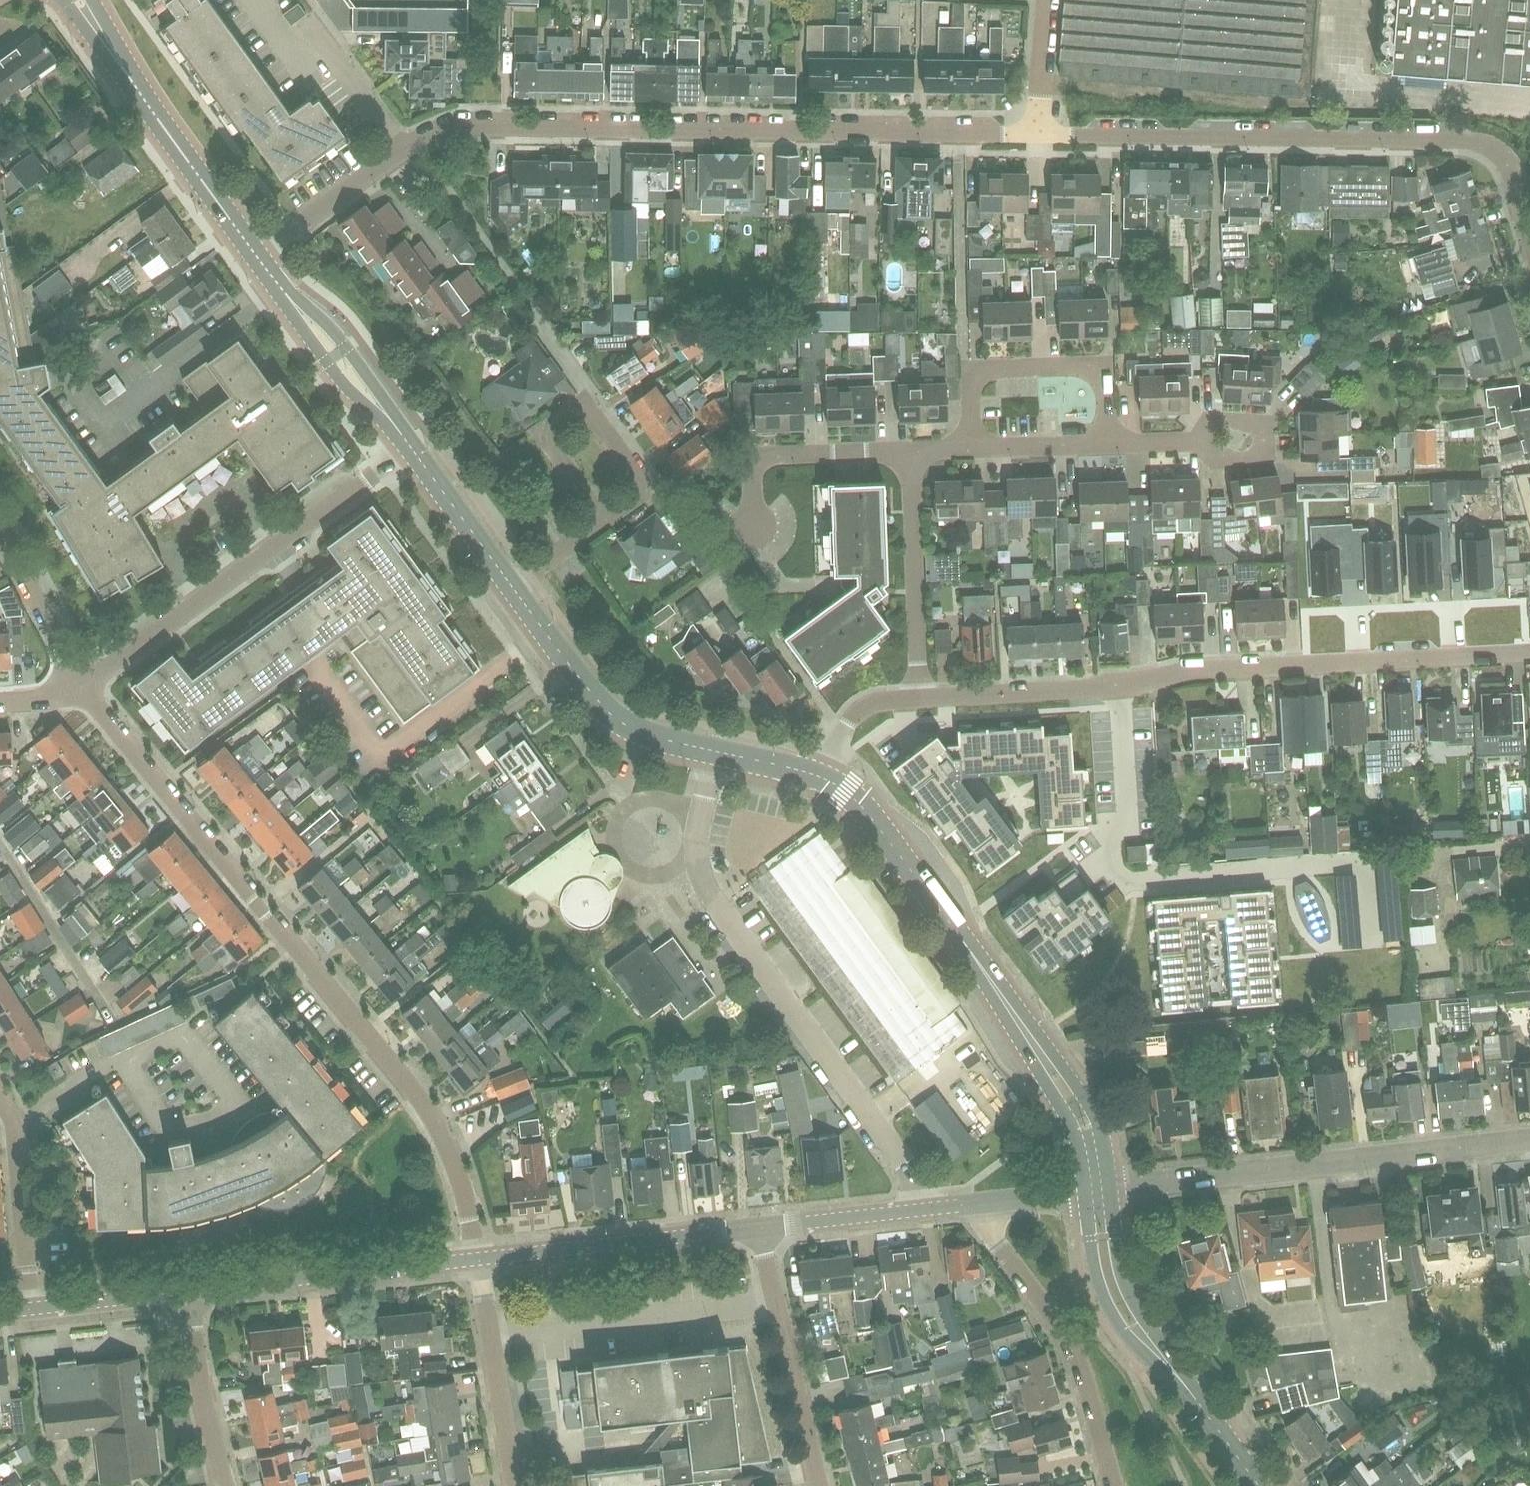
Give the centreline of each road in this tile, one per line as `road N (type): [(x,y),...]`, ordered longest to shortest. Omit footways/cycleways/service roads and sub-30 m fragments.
road 1 (residential): [(256,255),(412,140),(472,123),(1039,133)]
road 2 (residential): [(83,690),(420,1099),(455,1169),(479,1259)]
road 3 (residential): [(921,697),(1529,652)]
road 4 (residential): [(1529,229),(1509,166),(1478,143),(1039,133)]
road 5 (residential): [(925,1209),(905,1165),(704,884),(696,831),(714,751)]
road 6 (tertiary): [(1097,1191),(1085,1122),(1031,1039),(858,805),(819,777)]
road 7 (residential): [(1097,1191),(1529,1142)]
road 8 (residential): [(83,690),(409,449)]
road 9 (tertiary): [(1258,1485),(1167,1361),(1100,1227),(1097,1191)]
road 10 (residential): [(1115,1485),(1075,1351),(990,1232),(979,1203)]
road 11 (residential): [(185,1293),(479,1259)]
road 12 (residential): [(479,1259),(757,1228)]
road 13 (tertiary): [(514,589),(612,716),(645,734),(714,751)]
road 14 (residential): [(971,448),(976,377),(1069,366),(1087,367),(1104,388),(1108,443)]
road 15 (residential): [(818,1485),(757,1228)]
road 16 (residential): [(921,697),(912,452)]
road 17 (residential): [(516,1485),(479,1259)]
road 18 (residential): [(754,525),(752,483),(766,459),(912,452)]
road 19 (residential): [(29,1309),(15,1128),(0,1097)]
road 20 (residential): [(606,519),(648,492),(583,410),(559,415),(553,445)]
road 21 (tertiary): [(138,88),(256,255)]
road 22 (residential): [(224,1485),(185,1293)]
road 23 (residential): [(83,690),(0,524)]
road 24 (tertiary): [(409,449),(514,589)]
road 25 (tertiary): [(388,421),(378,391),(334,330),(284,292)]
road 26 (residential): [(757,1228),(925,1209)]
road 27 (tertiary): [(284,292),(349,388),(388,421)]
road 28 (residential): [(29,1309),(185,1293)]
road 29 (residential): [(819,777),(855,716),(873,703),(921,697)]
road 30 (residential): [(971,448),(1108,443)]
road 31 (residential): [(1039,133),(1050,0)]
road 32 (residential): [(1108,443),(1234,440)]

